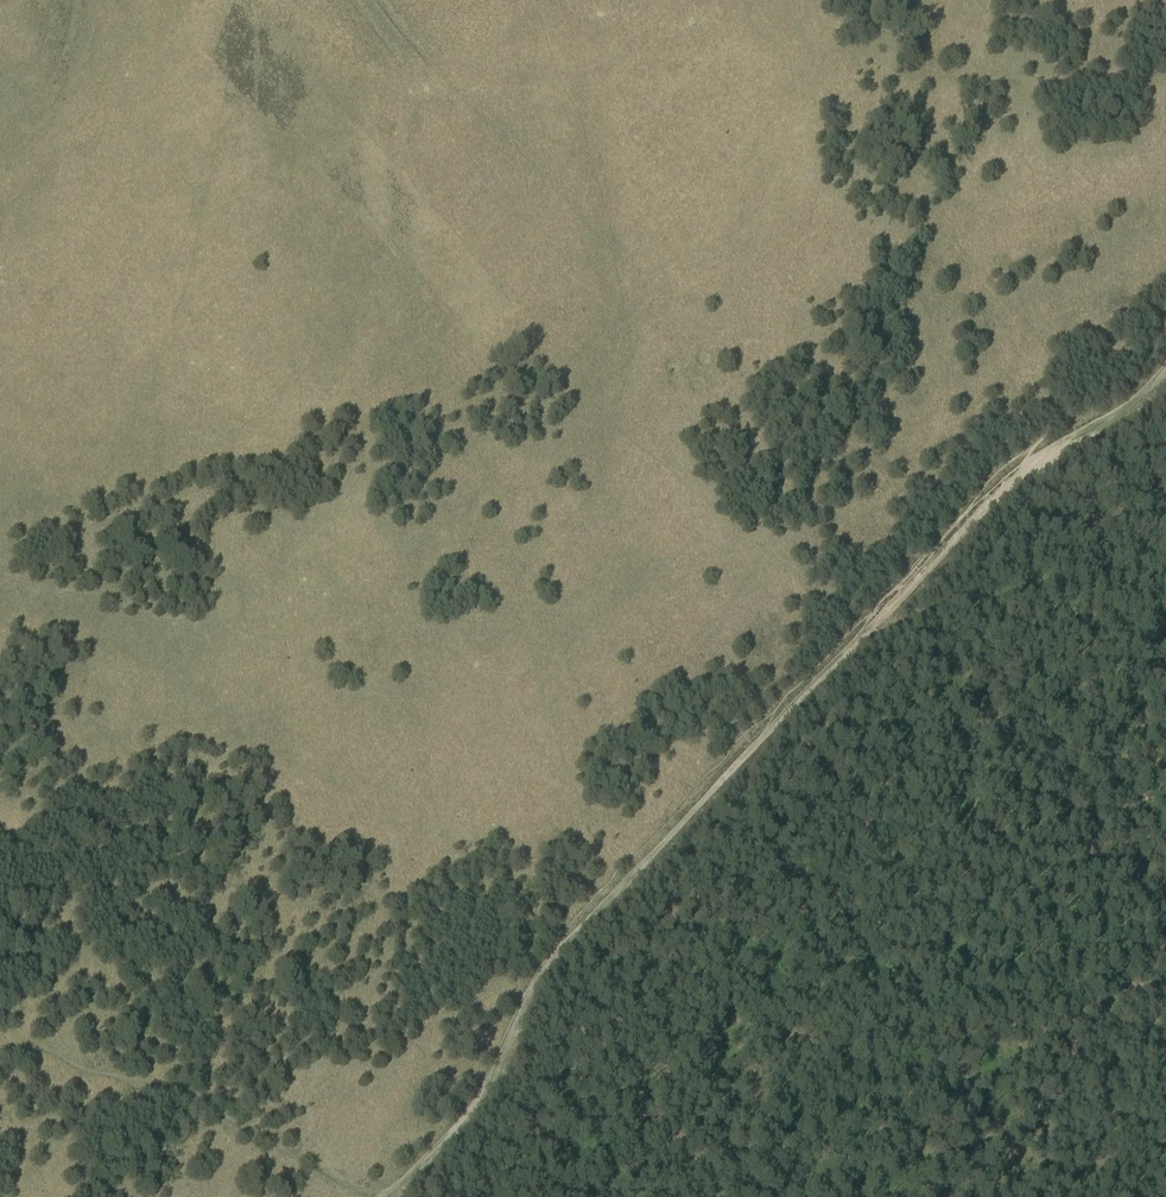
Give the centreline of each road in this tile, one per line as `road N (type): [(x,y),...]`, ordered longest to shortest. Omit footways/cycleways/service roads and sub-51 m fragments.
road 1 (track): [(386,1195),(466,1121),(558,957),(737,766),(1019,477),(1117,418),(1165,374)]

